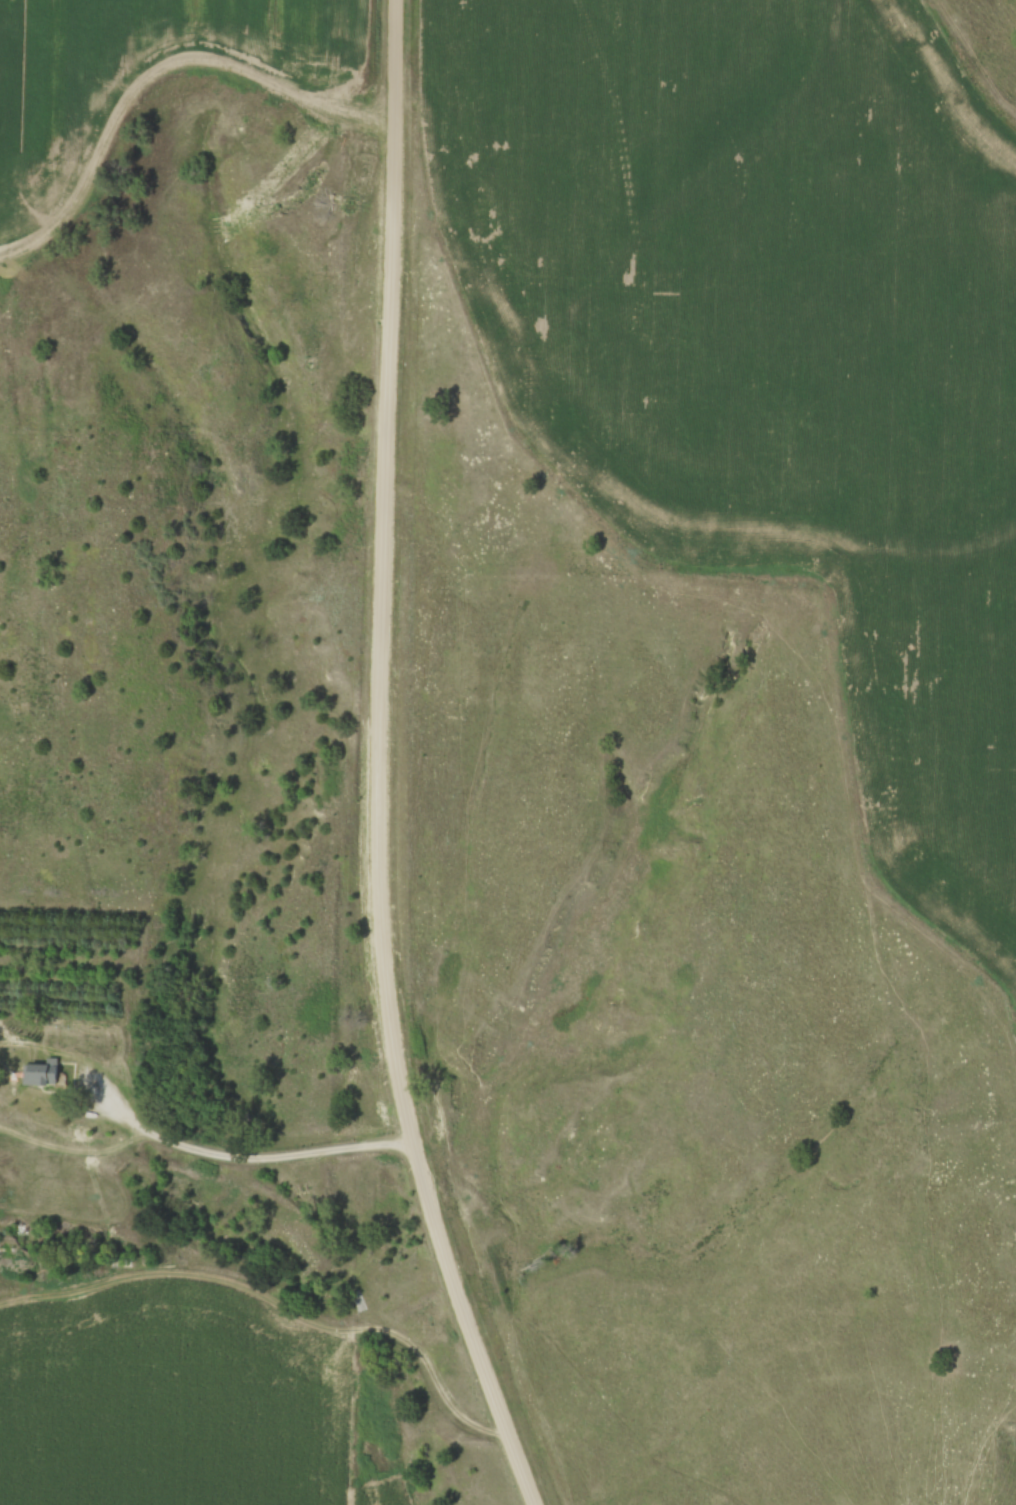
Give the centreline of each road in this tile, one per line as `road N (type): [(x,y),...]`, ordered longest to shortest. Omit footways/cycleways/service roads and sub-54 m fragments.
road 1 (tertiary): [(394,0),(376,791),(384,984),(424,1202),(531,1504)]

